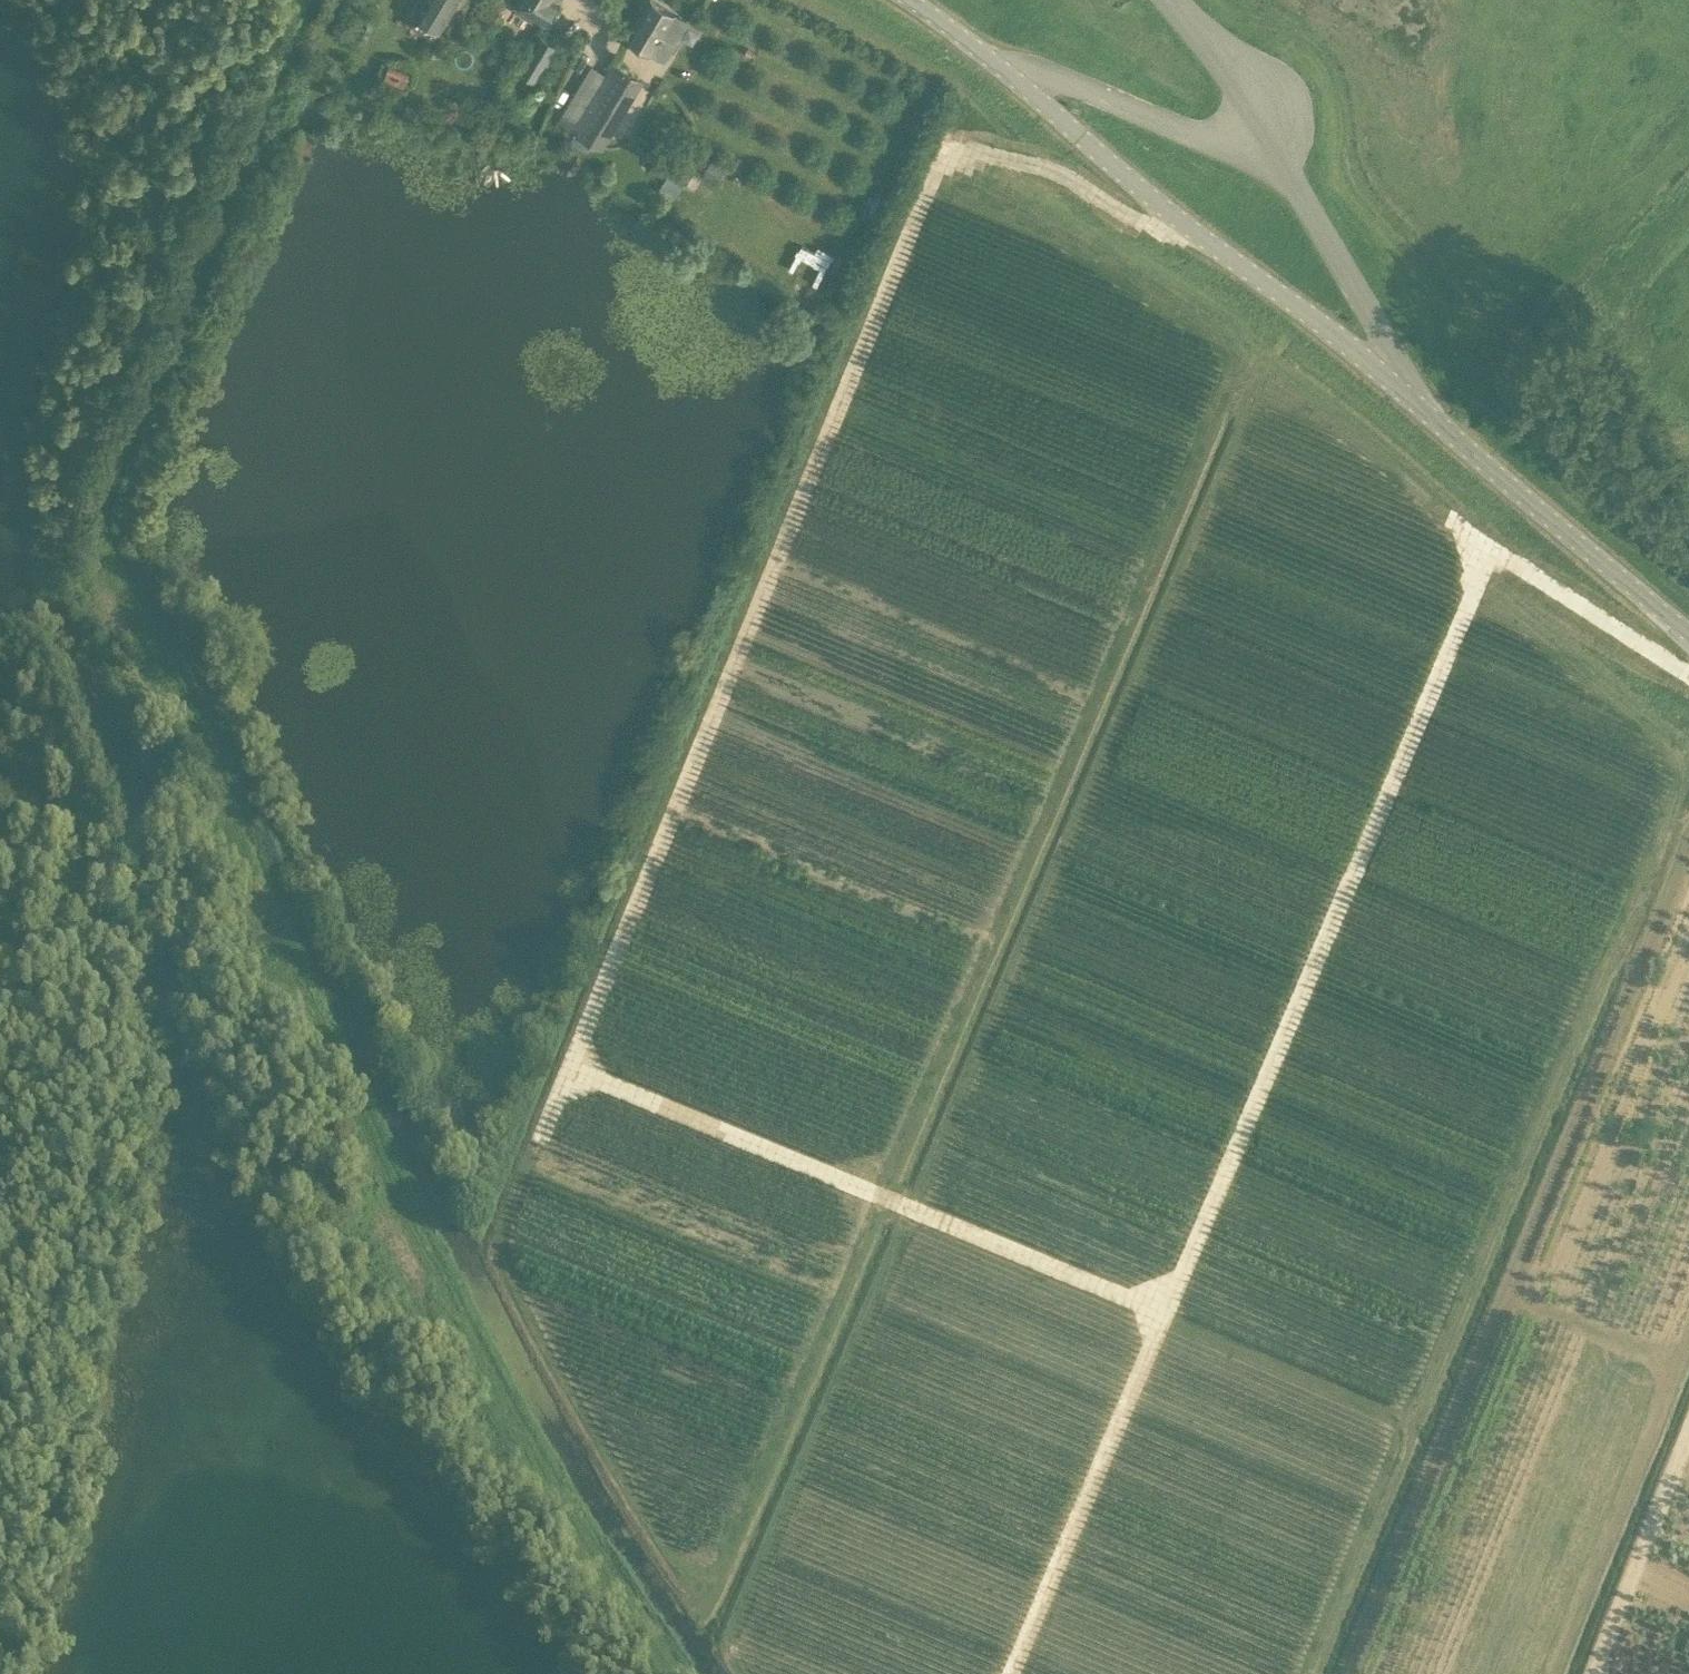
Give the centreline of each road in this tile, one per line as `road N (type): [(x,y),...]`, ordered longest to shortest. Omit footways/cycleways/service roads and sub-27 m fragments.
road 1 (unclassified): [(1688,629),(1389,374),(1167,204),(984,43),(922,0)]

